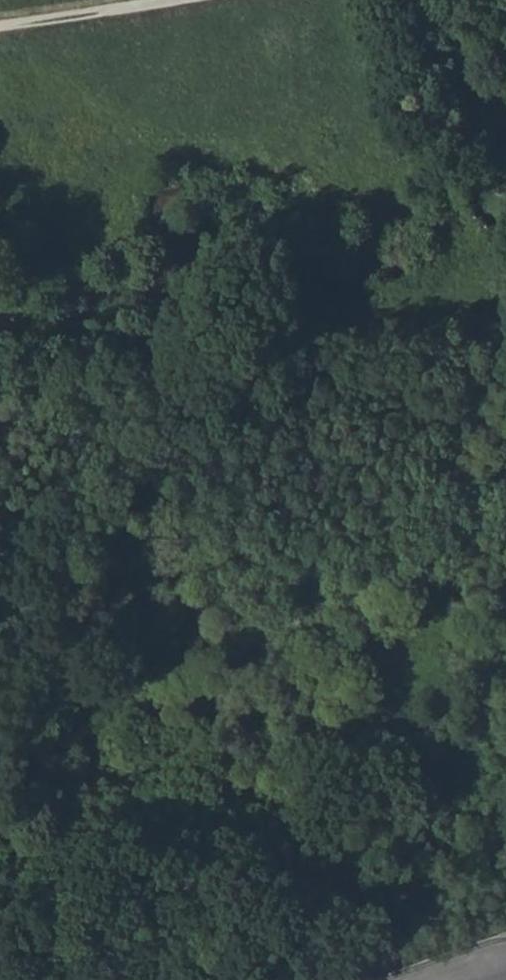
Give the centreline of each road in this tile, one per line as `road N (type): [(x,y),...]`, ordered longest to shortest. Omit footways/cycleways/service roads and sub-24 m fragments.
road 1 (track): [(210,0),(0,31)]
road 2 (track): [(505,907),(326,979)]

